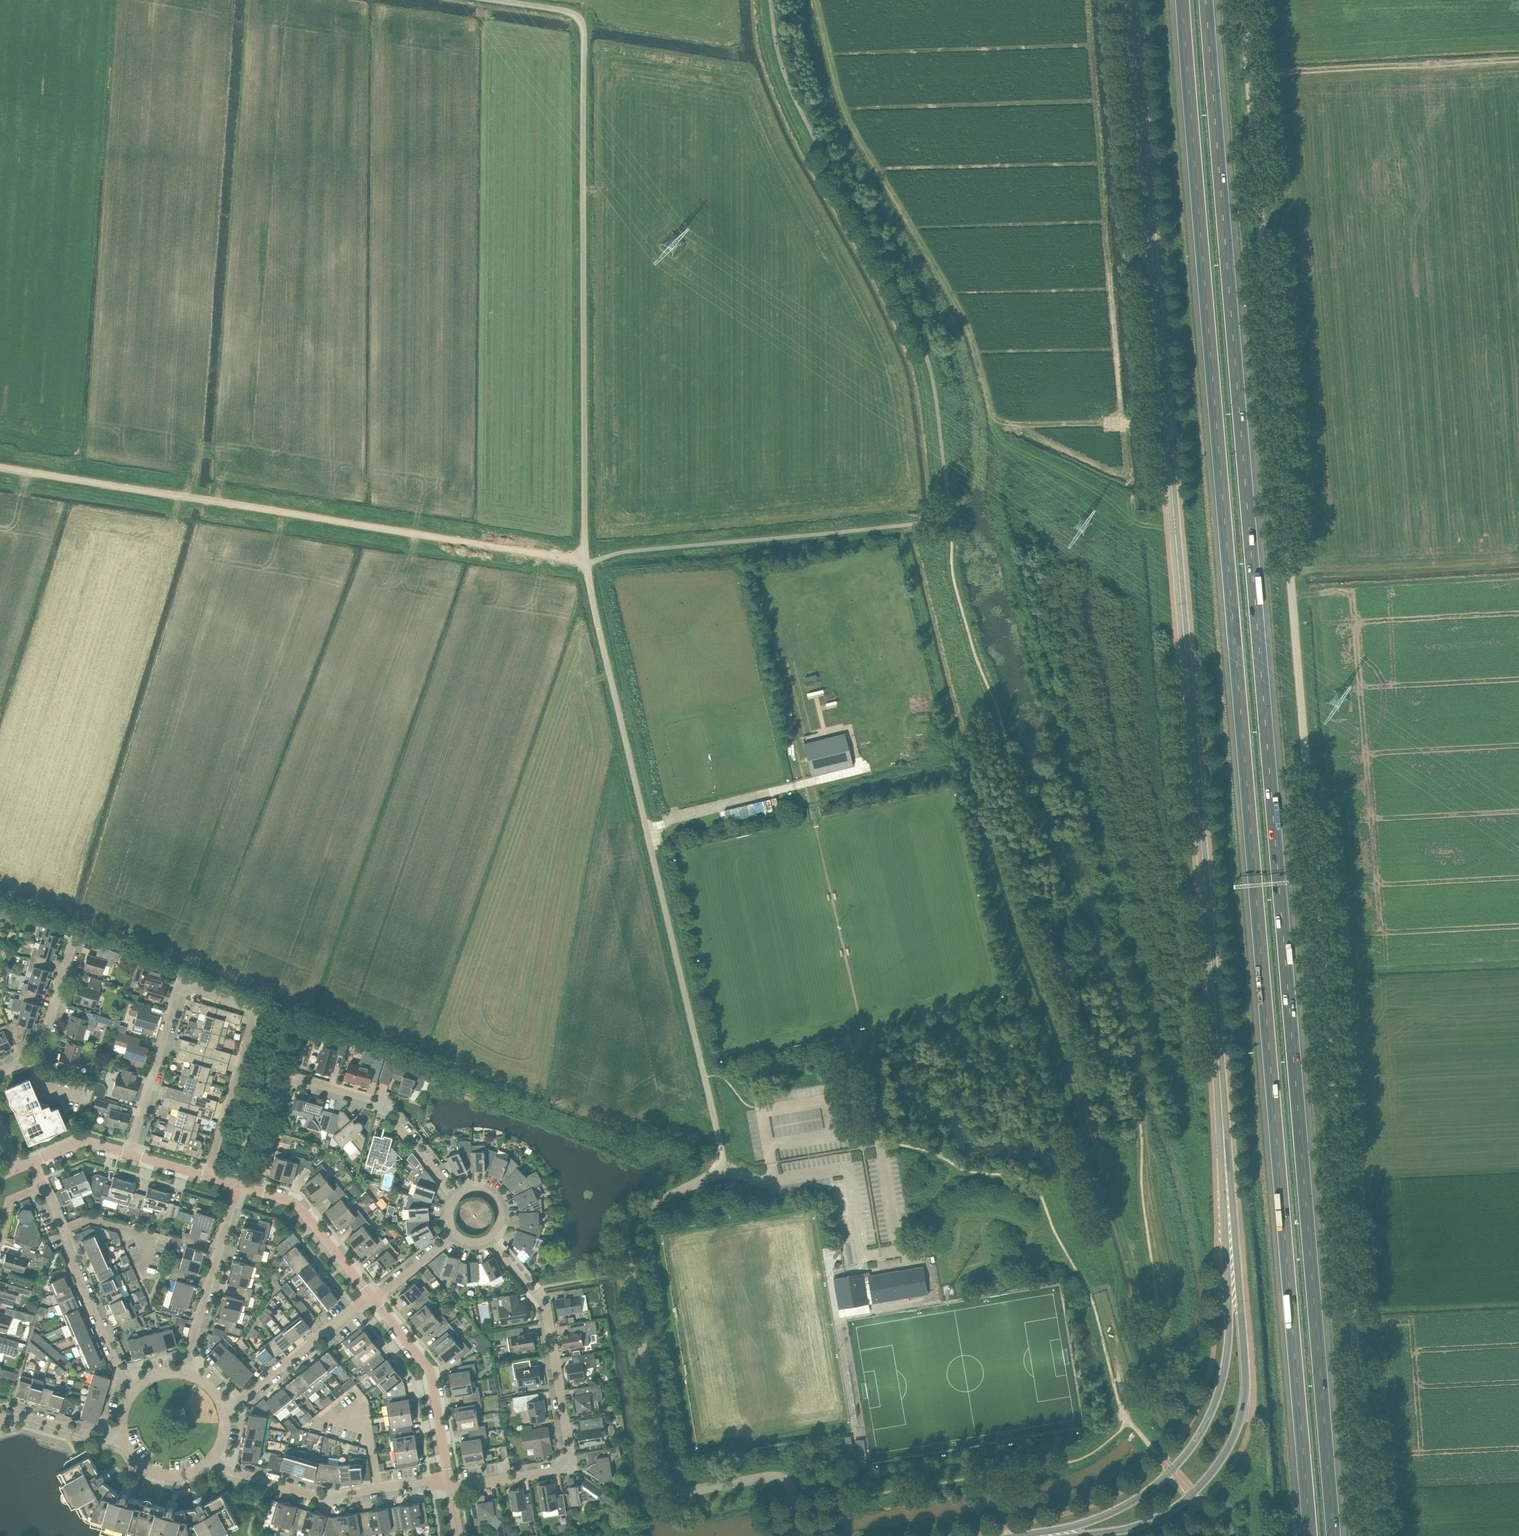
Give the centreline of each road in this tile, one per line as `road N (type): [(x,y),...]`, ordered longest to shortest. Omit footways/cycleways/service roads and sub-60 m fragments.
road 1 (unclassified): [(798,1535),(783,1477),(681,1492),(665,1480),(625,1229),(636,1211),(711,1175),(723,1155),(587,564),(583,31),(564,10),(499,0)]
road 2 (motorway): [(1177,0),(1310,1535)]
road 3 (motorway): [(1338,1535),(1212,0)]
road 4 (unclassified): [(1368,1535),(1243,0)]
road 5 (tertiary): [(1231,1263),(1130,0)]
road 6 (track): [(587,564),(0,466)]
road 7 (residential): [(208,1176),(257,1007),(181,985),(130,1154)]
road 8 (residential): [(450,1487),(573,1462),(547,1310),(493,1235)]
road 9 (tertiary): [(1080,1535),(1154,1520),(1193,1494),(1229,1449),(1245,1381),(1231,1263)]
road 10 (tertiary): [(1231,1263),(1221,1379),(1183,1458),(1140,1497),(1044,1535)]
road 11 (residential): [(258,1191),(288,1089),(308,1080),(383,1103),(457,1195)]
road 12 (residential): [(215,1462),(327,1497),(432,1479),(450,1487)]
road 13 (residential): [(371,1296),(431,1371),(450,1487)]
road 14 (residential): [(185,1372),(238,1185)]
road 15 (residential): [(227,1410),(371,1296)]
road 16 (residential): [(137,1387),(66,1231)]
road 17 (residential): [(258,1191),(301,1210),(371,1296)]
road 18 (residential): [(33,1059),(46,1050),(75,939)]
road 19 (residential): [(124,1441),(24,1414),(0,1421)]
road 20 (residential): [(142,1275),(152,1240),(91,1221),(66,1231)]

